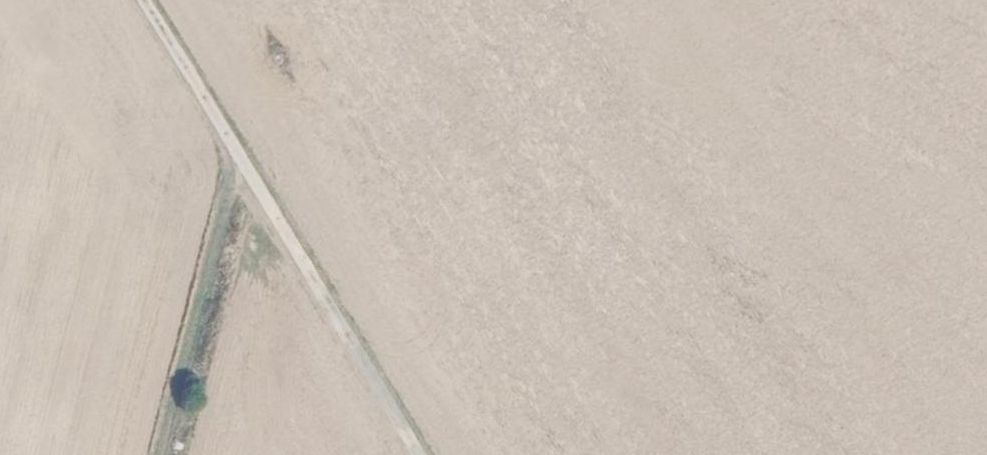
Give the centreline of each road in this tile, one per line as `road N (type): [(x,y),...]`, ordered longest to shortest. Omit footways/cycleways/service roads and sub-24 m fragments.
road 1 (unclassified): [(421,454),(141,0)]

